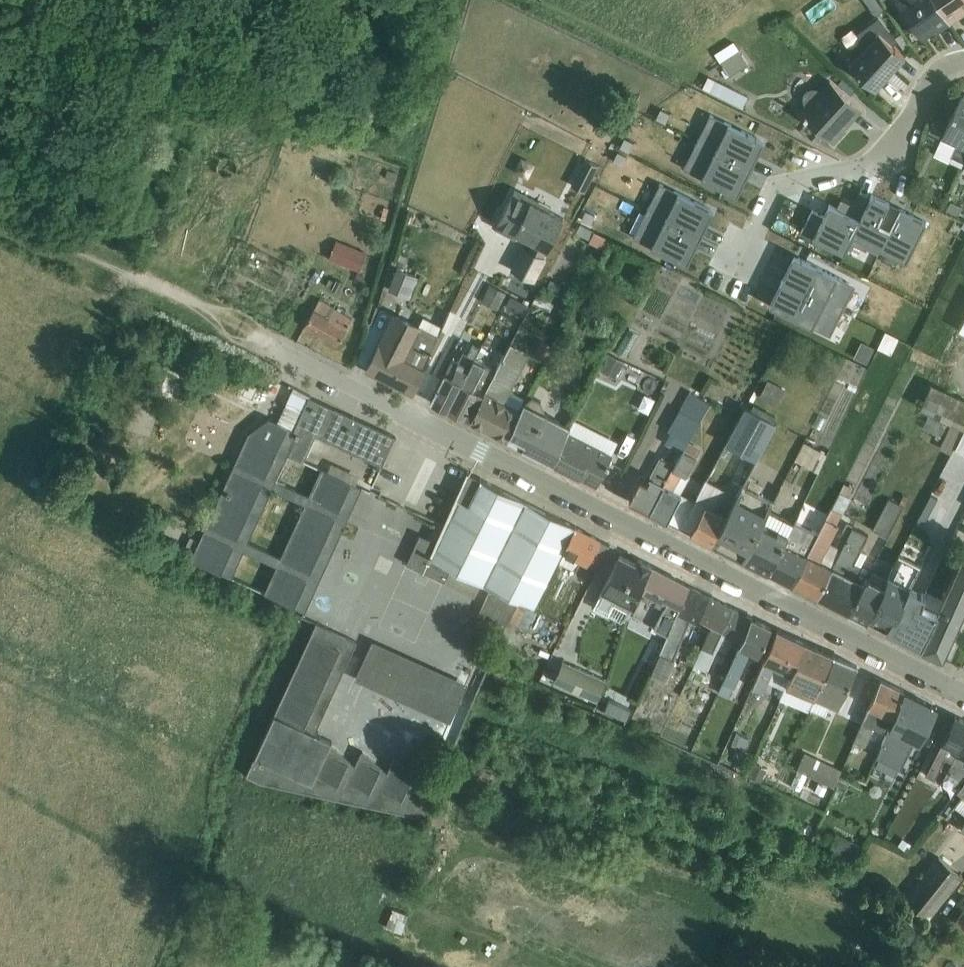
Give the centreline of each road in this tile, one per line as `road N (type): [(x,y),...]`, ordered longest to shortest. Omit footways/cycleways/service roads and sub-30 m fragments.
road 1 (residential): [(963,693),(282,350)]
road 2 (residential): [(963,62),(942,68),(928,85),(880,164),(779,189),(734,277)]
road 3 (track): [(282,350),(0,215)]

